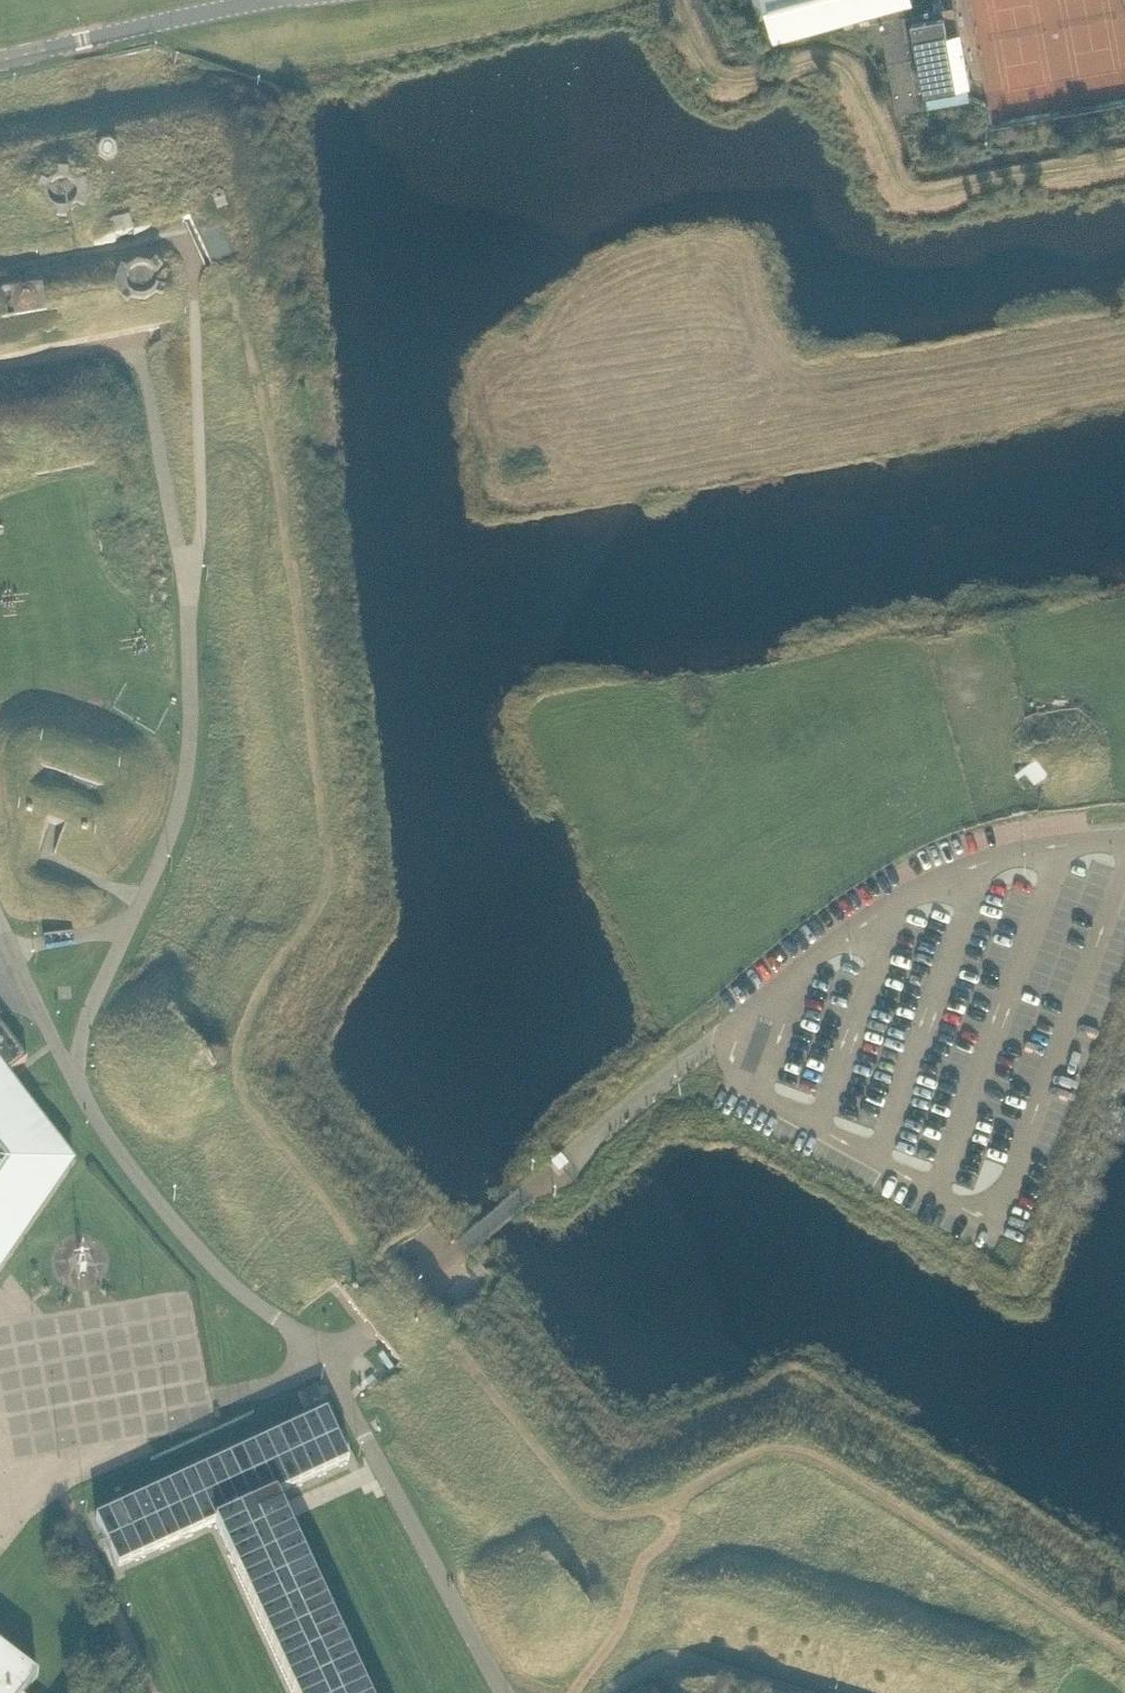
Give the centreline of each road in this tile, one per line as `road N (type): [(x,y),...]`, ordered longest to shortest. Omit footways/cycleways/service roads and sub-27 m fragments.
road 1 (unclassified): [(730,1023),(890,908),(989,858),(1051,843),(1124,840)]
road 2 (unclassified): [(0,57),(275,0)]

